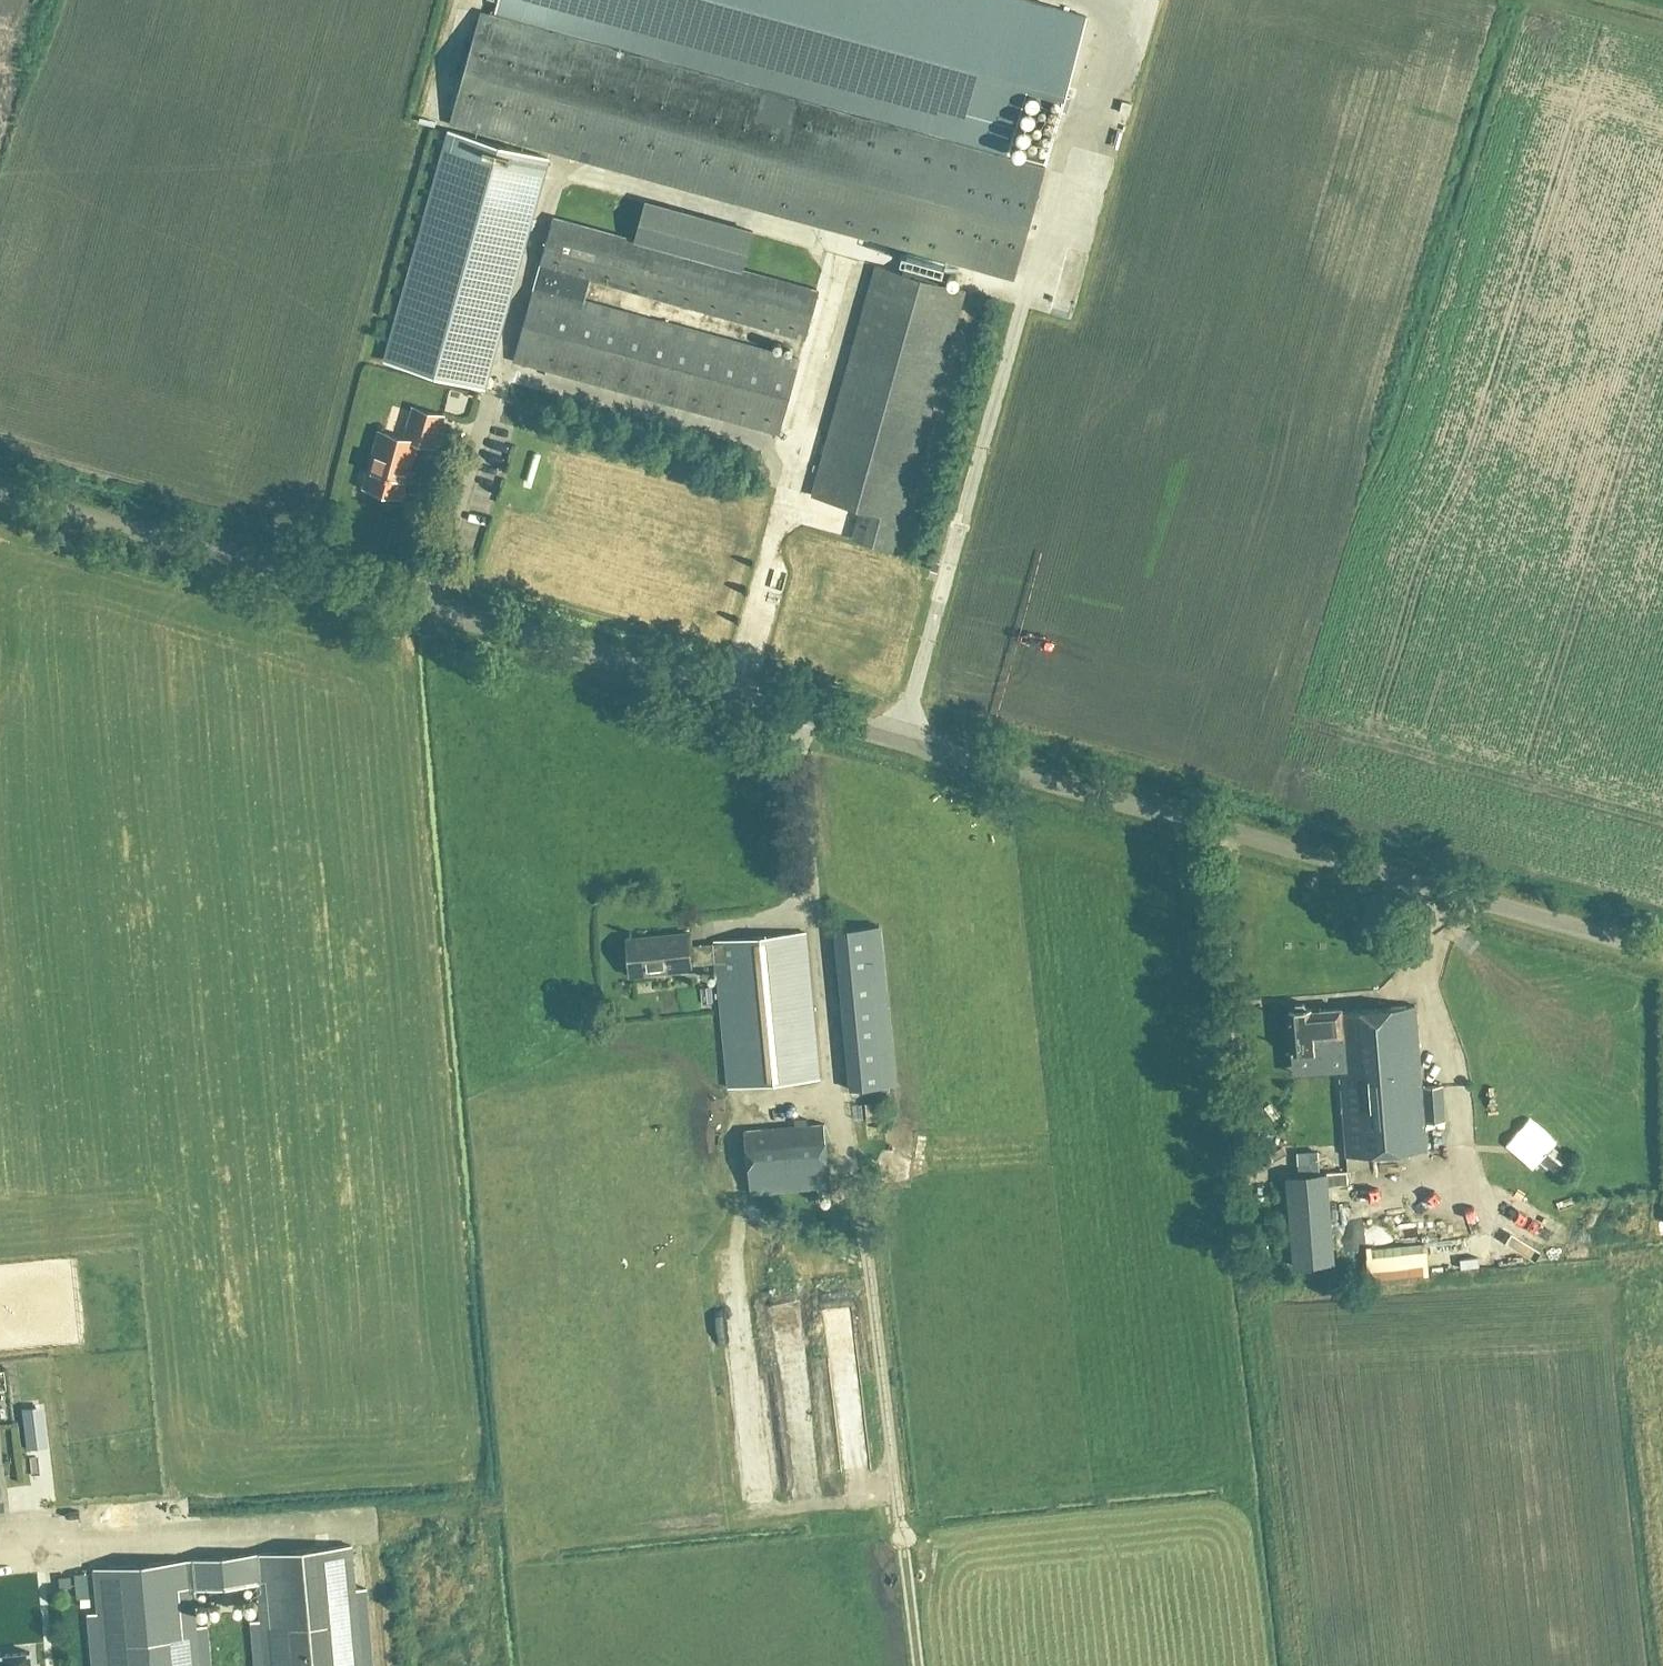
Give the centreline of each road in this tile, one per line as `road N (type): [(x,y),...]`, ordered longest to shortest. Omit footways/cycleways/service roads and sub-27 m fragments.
road 1 (unclassified): [(1662,953),(0,490)]

